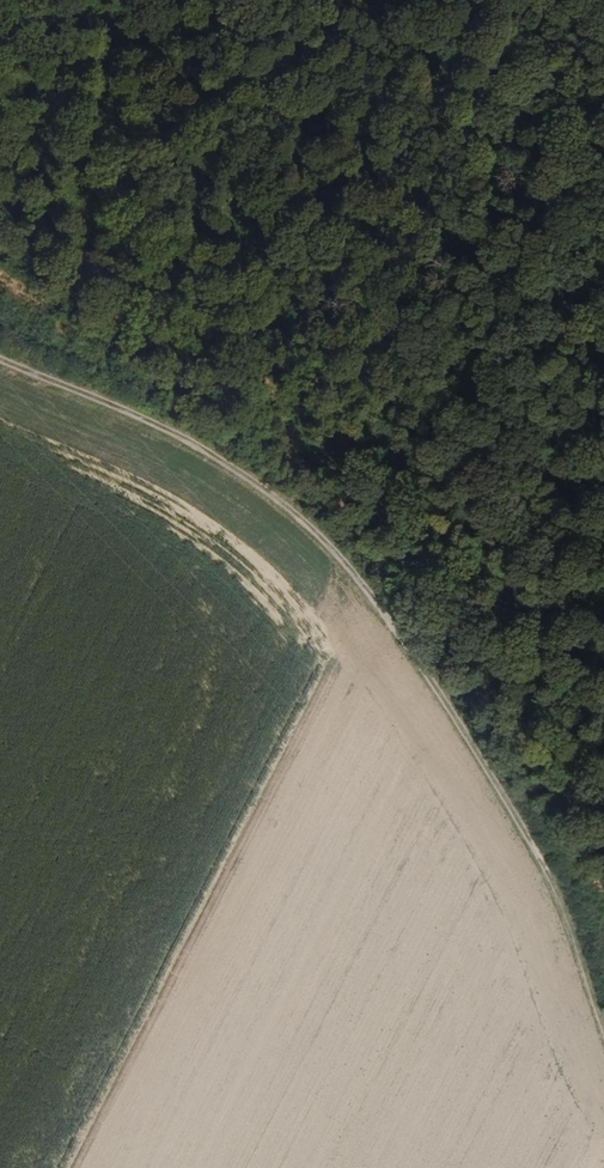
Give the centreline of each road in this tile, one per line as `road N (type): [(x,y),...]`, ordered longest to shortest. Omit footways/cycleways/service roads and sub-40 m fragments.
road 1 (track): [(603,1031),(549,874),(402,633),(334,549),(215,455),(0,359)]
road 2 (track): [(603,599),(549,615),(433,623),(402,633)]

